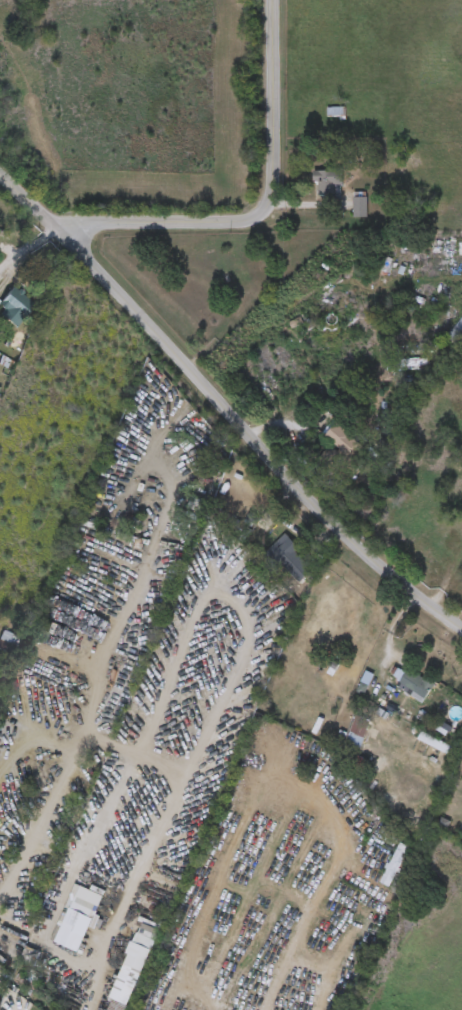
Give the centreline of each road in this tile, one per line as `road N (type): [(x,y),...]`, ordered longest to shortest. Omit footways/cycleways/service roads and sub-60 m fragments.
road 1 (residential): [(461,625),(324,511),(0,168)]
road 2 (residential): [(275,0),(275,191),(266,211),(240,220),(62,223),(0,274)]

